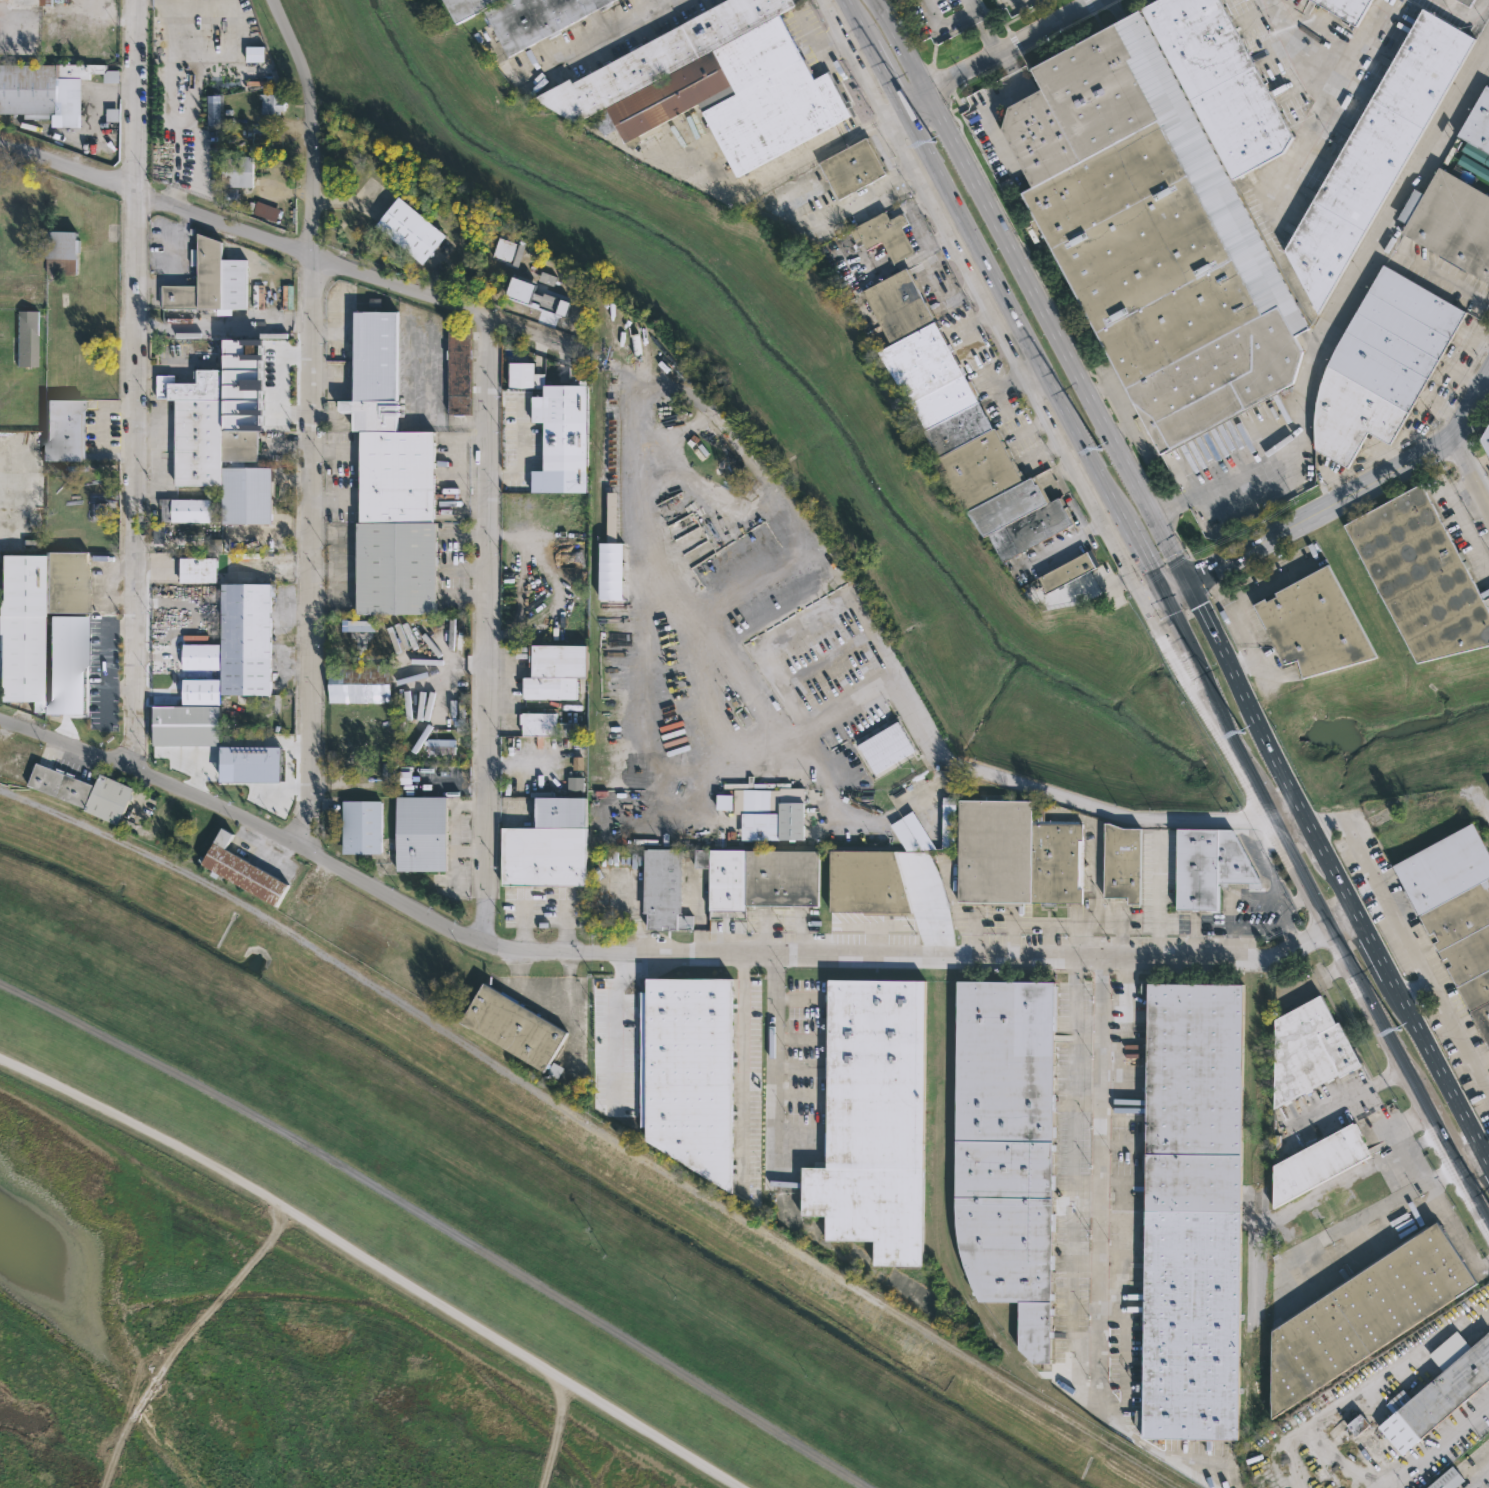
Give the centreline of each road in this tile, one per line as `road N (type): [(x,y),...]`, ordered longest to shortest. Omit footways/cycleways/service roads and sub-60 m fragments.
road 1 (track): [(868,1487),(317,1152),(0,982)]
road 2 (track): [(0,1058),(741,1487)]
road 3 (residential): [(130,767),(135,0)]
road 4 (residential): [(312,852),(311,111)]
road 5 (residential): [(0,722),(130,767),(483,944),(682,954)]
road 6 (primary): [(846,0),(1163,593)]
road 7 (residential): [(682,954),(1235,956),(1280,954),(1329,933)]
road 8 (primary): [(1163,593),(1269,817),(1457,1165)]
road 9 (residential): [(483,944),(487,320)]
road 10 (residential): [(0,144),(566,351)]
road 11 (primary): [(1155,516),(885,0)]
road 12 (primary): [(1485,1149),(1231,667)]
road 13 (tertiary): [(1488,376),(1438,448),(1208,570)]
road 14 (residential): [(900,100),(1101,0)]

